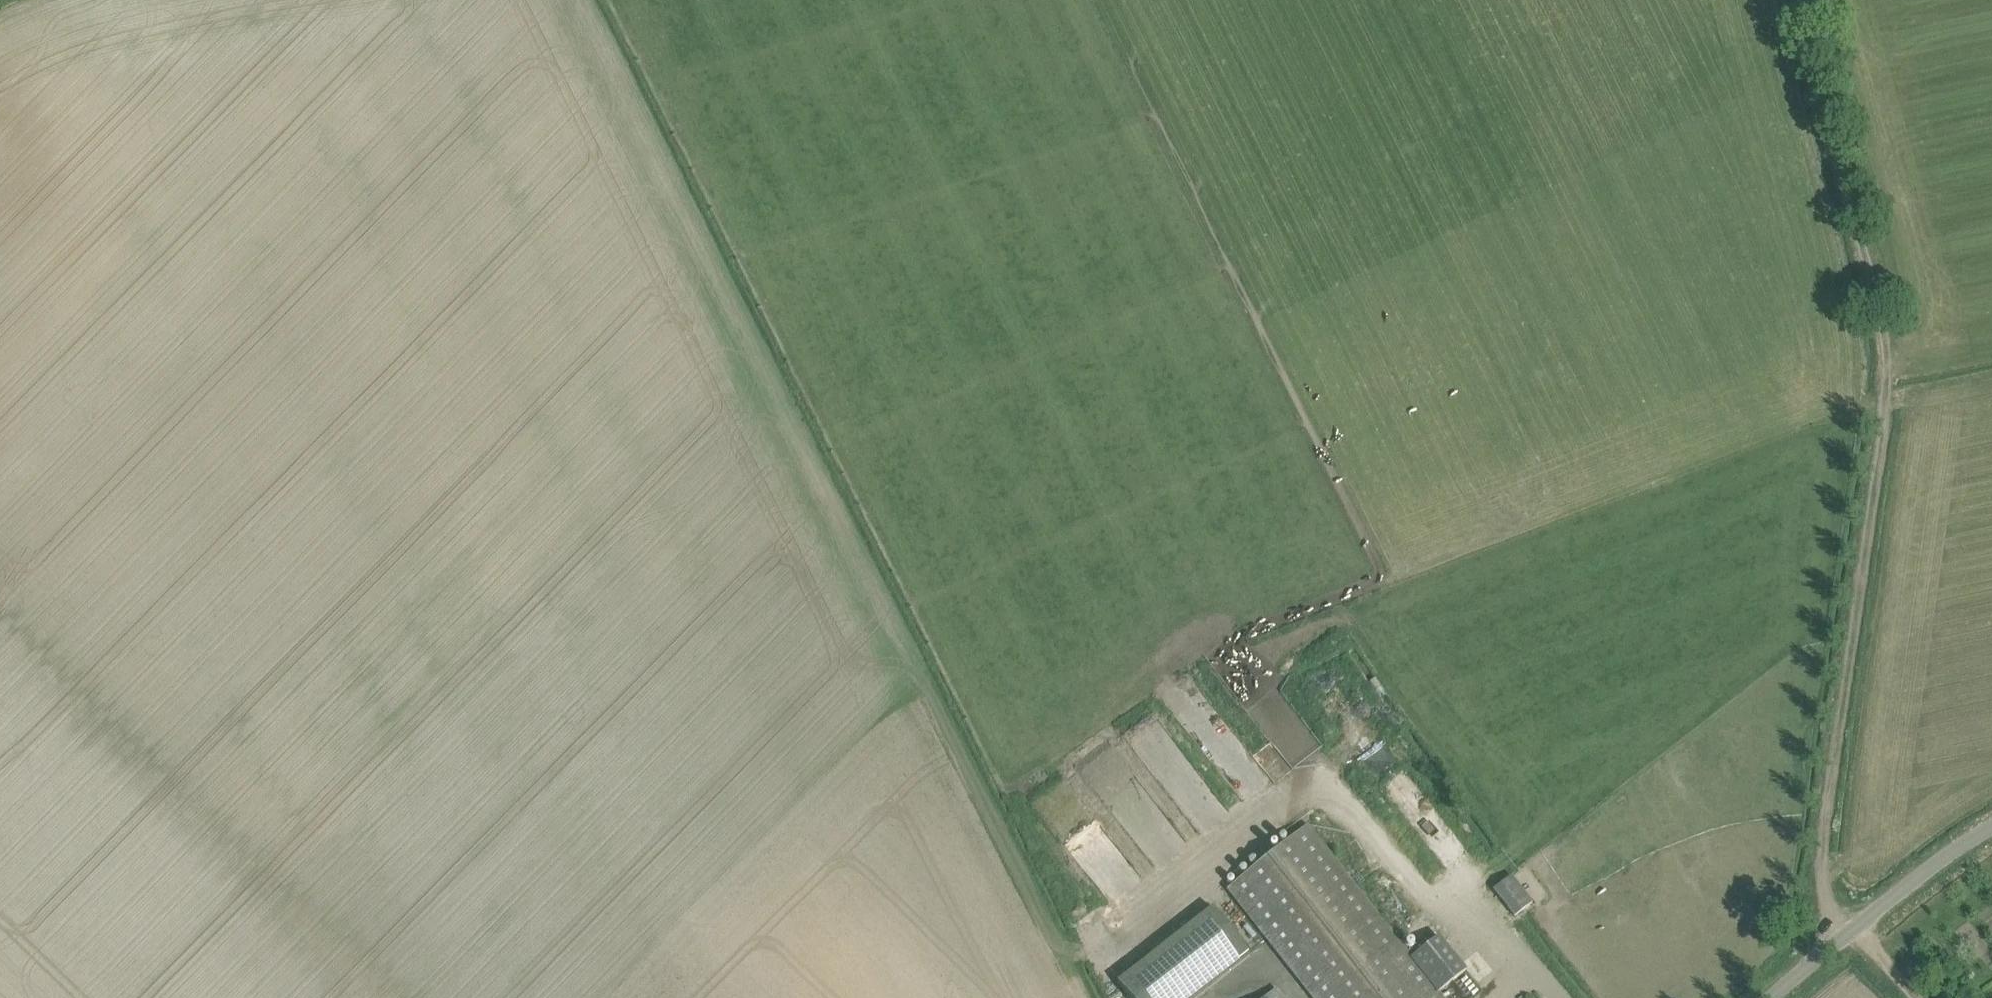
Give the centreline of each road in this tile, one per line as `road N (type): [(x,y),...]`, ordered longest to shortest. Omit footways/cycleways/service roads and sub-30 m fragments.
road 1 (track): [(1800,0),(1887,355),(1885,413),(1822,834),(1823,904),(1852,930)]
road 2 (unclassified): [(1770,997),(1991,826)]

